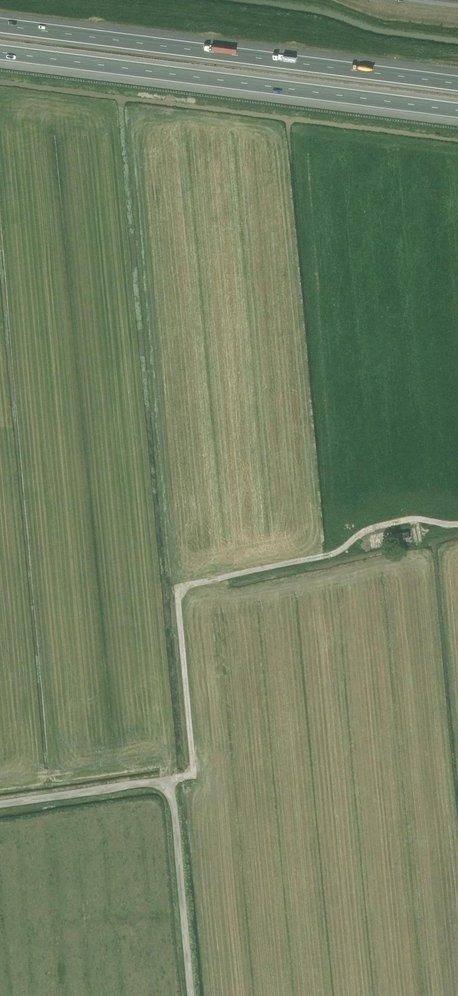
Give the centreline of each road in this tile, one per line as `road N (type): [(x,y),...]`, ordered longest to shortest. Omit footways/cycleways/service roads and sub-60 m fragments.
road 1 (unclassified): [(172,781),(183,781),(190,765),(177,600),(188,589),(314,562),(390,517),(457,521)]
road 2 (motorway): [(457,83),(0,25)]
road 3 (motorway): [(0,52),(457,110)]
road 4 (unclassified): [(191,995),(172,781)]
road 5 (unclassified): [(0,806),(172,781)]

